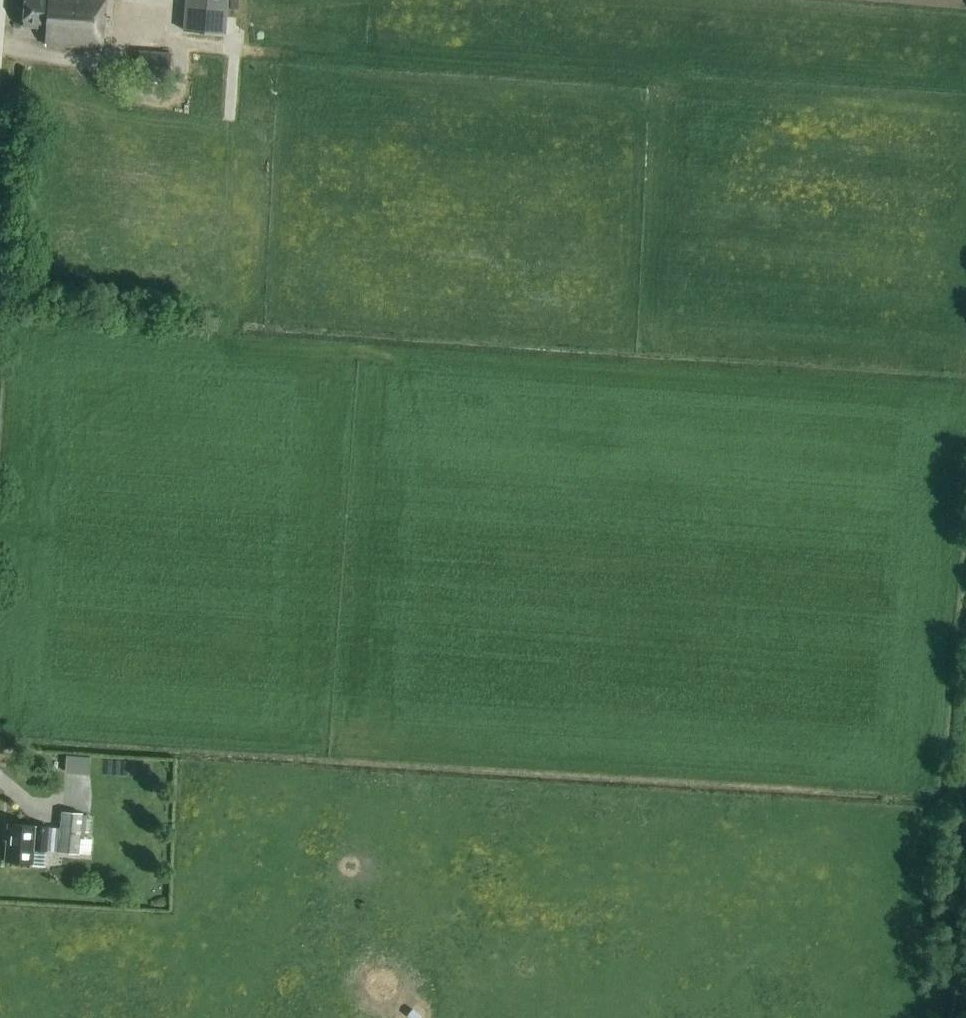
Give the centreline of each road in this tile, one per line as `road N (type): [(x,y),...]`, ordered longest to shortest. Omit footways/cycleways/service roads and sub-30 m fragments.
road 1 (track): [(965,813),(948,1017)]

